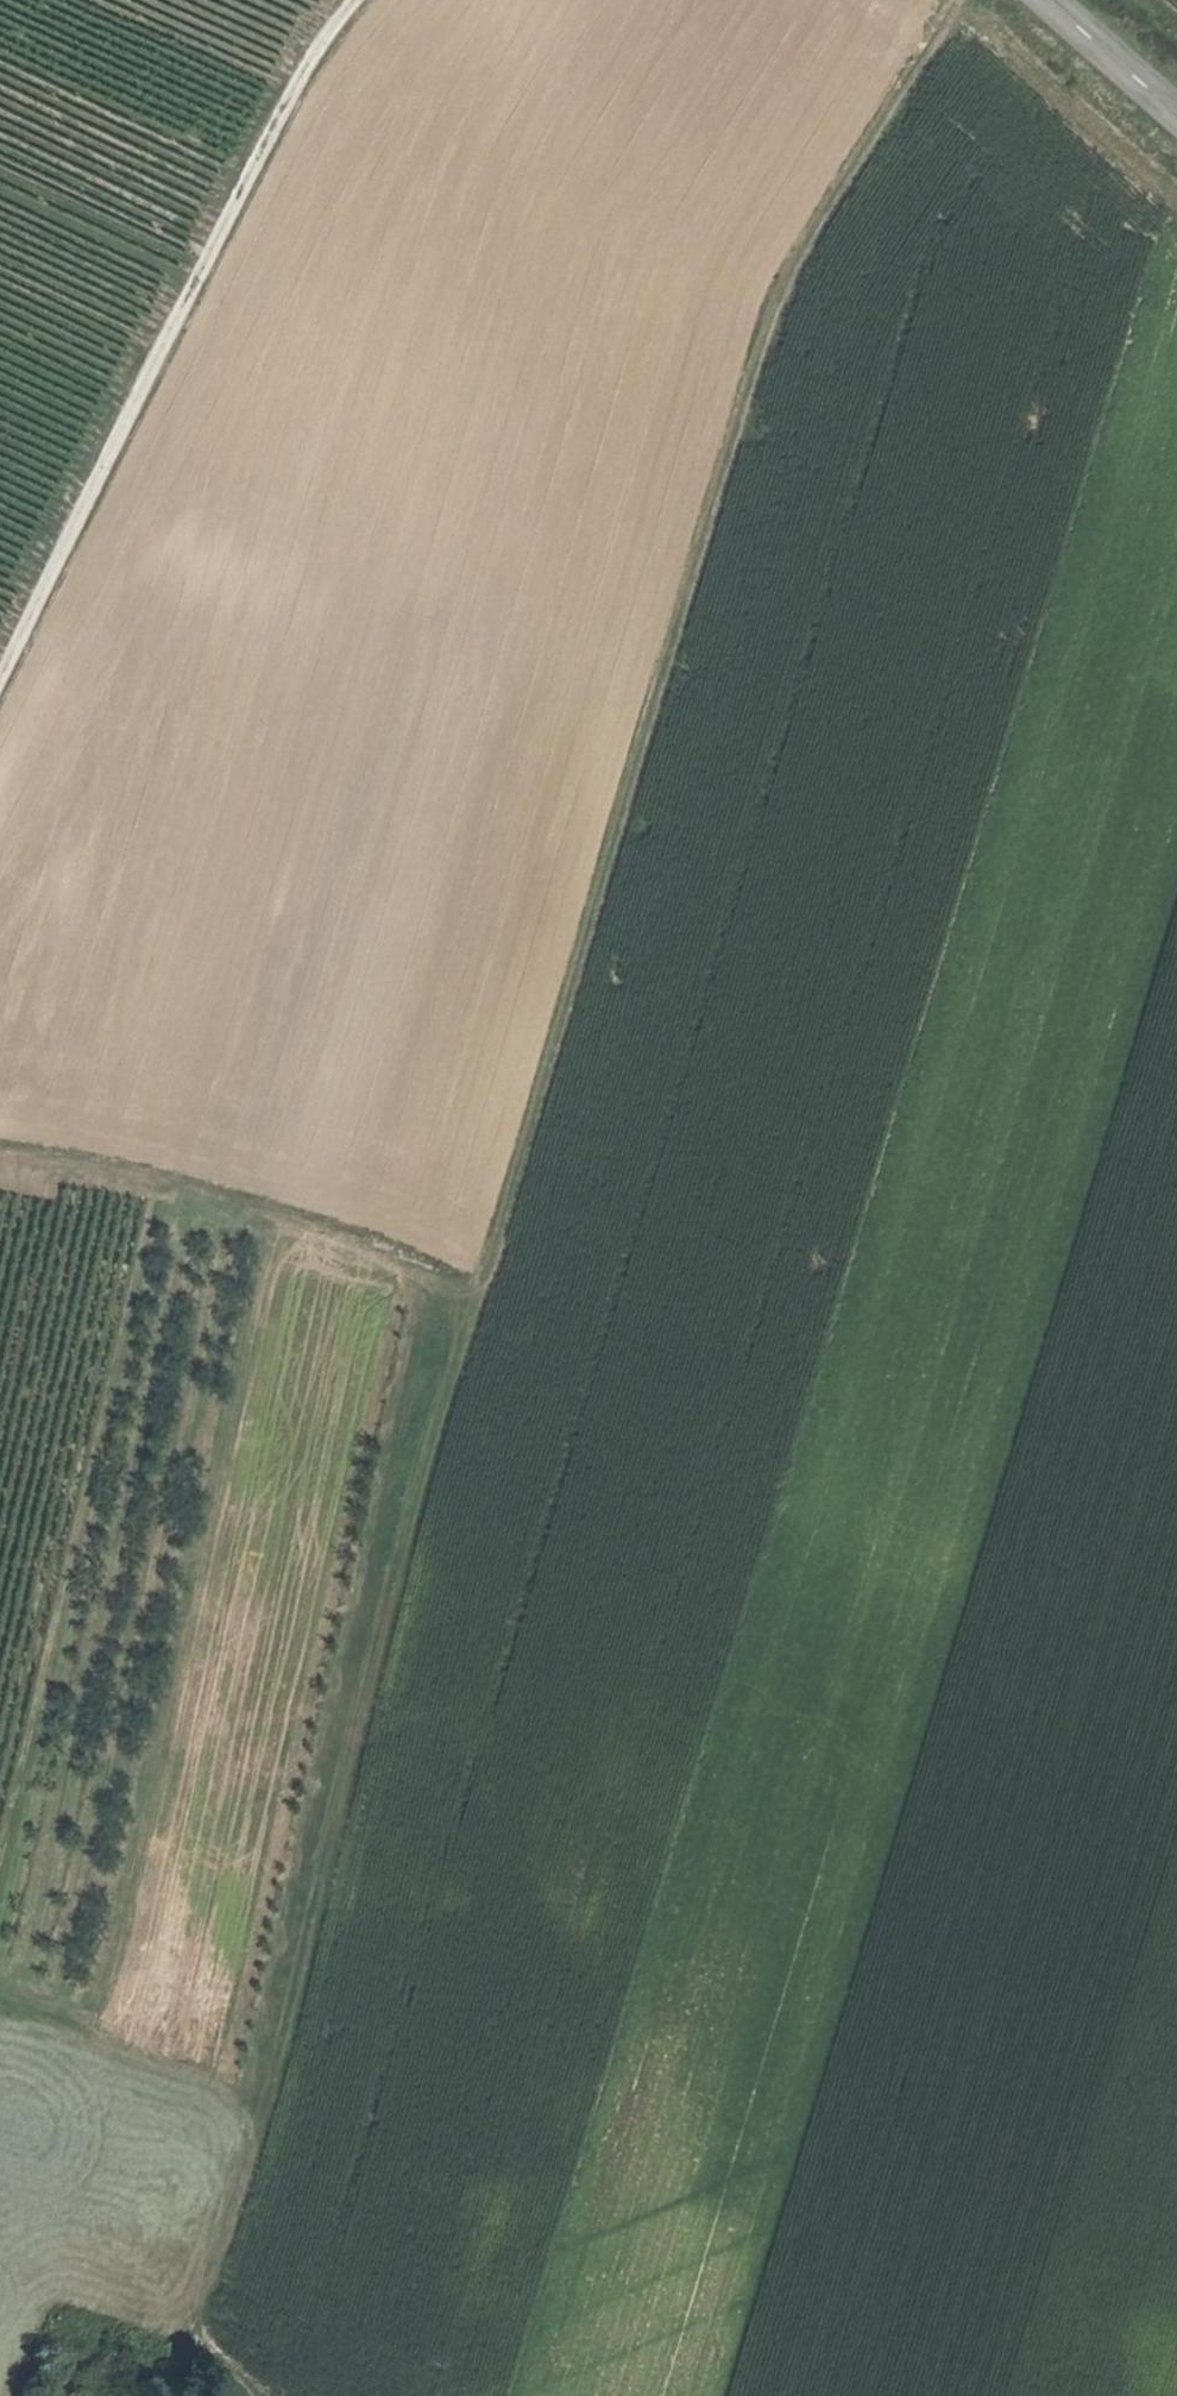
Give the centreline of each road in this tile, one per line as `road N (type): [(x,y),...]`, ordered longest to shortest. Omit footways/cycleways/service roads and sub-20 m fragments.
road 1 (track): [(0,679),(90,478),(232,198),(297,77),(357,0)]
road 2 (secondary): [(1176,112),(1049,0)]

